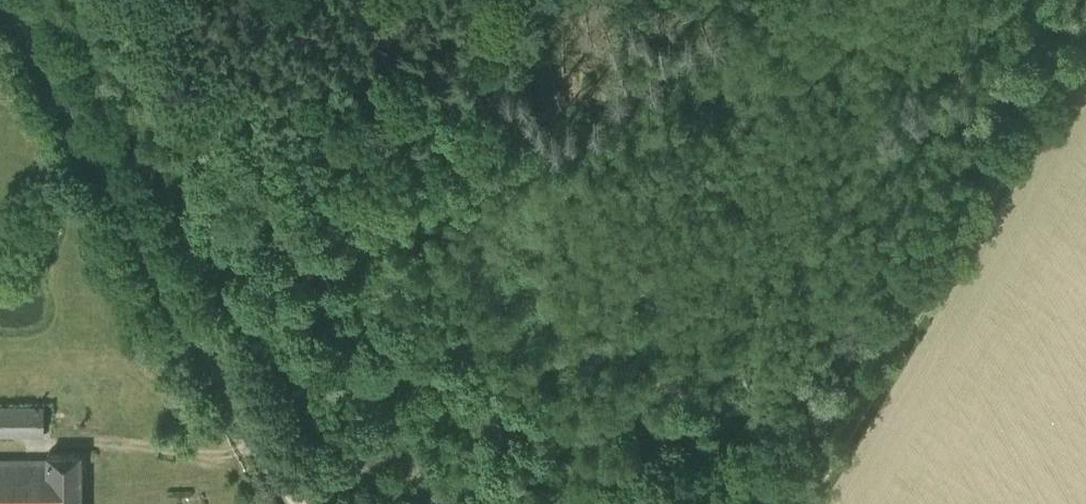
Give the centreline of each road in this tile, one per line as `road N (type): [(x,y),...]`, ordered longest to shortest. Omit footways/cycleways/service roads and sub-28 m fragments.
road 1 (track): [(298,503),(26,0)]

